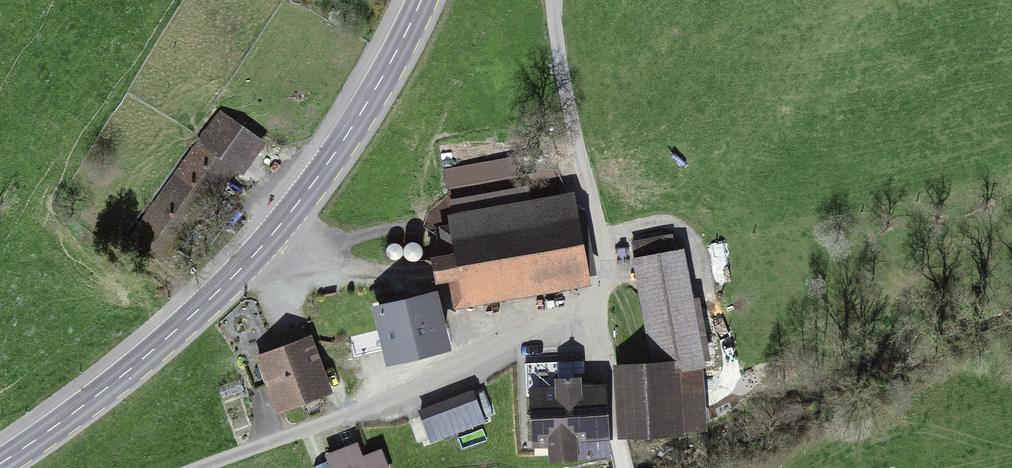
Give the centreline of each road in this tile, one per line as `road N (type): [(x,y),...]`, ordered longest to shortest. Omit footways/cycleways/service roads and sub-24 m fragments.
road 1 (secondary): [(422,0),(352,128),(262,247),(146,356),(0,463)]
road 2 (residential): [(203,467),(375,405),(536,333),(602,321)]

